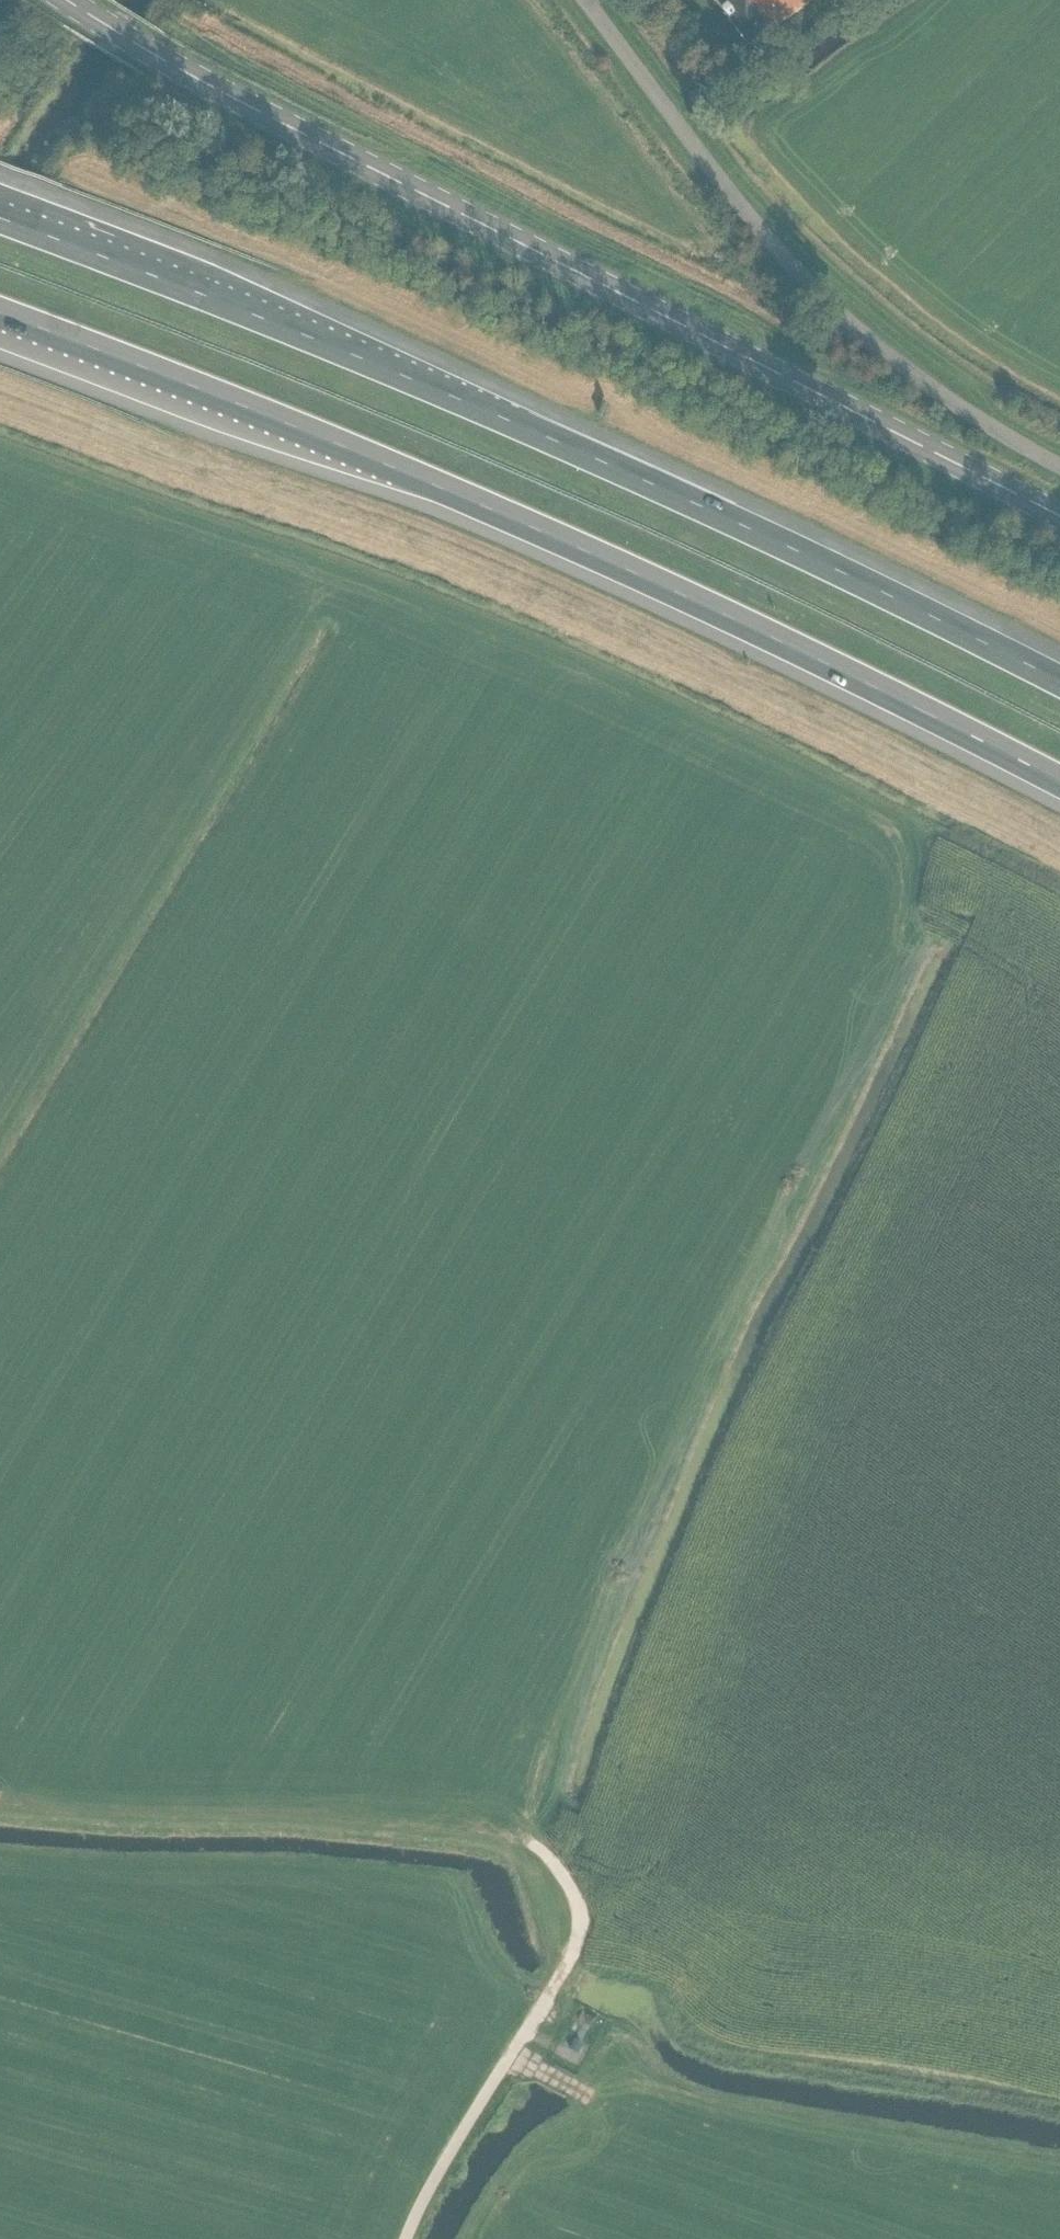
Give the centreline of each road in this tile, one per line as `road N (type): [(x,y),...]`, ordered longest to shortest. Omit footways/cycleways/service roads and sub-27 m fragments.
road 1 (motorway): [(0,314),(413,475),(689,598),(1059,782)]
road 2 (motorway): [(1059,680),(820,560),(489,411),(0,214)]
road 3 (tertiary): [(1059,515),(192,76),(66,0)]
road 4 (unclassified): [(1059,467),(956,406),(831,307),(731,195),(584,0)]

